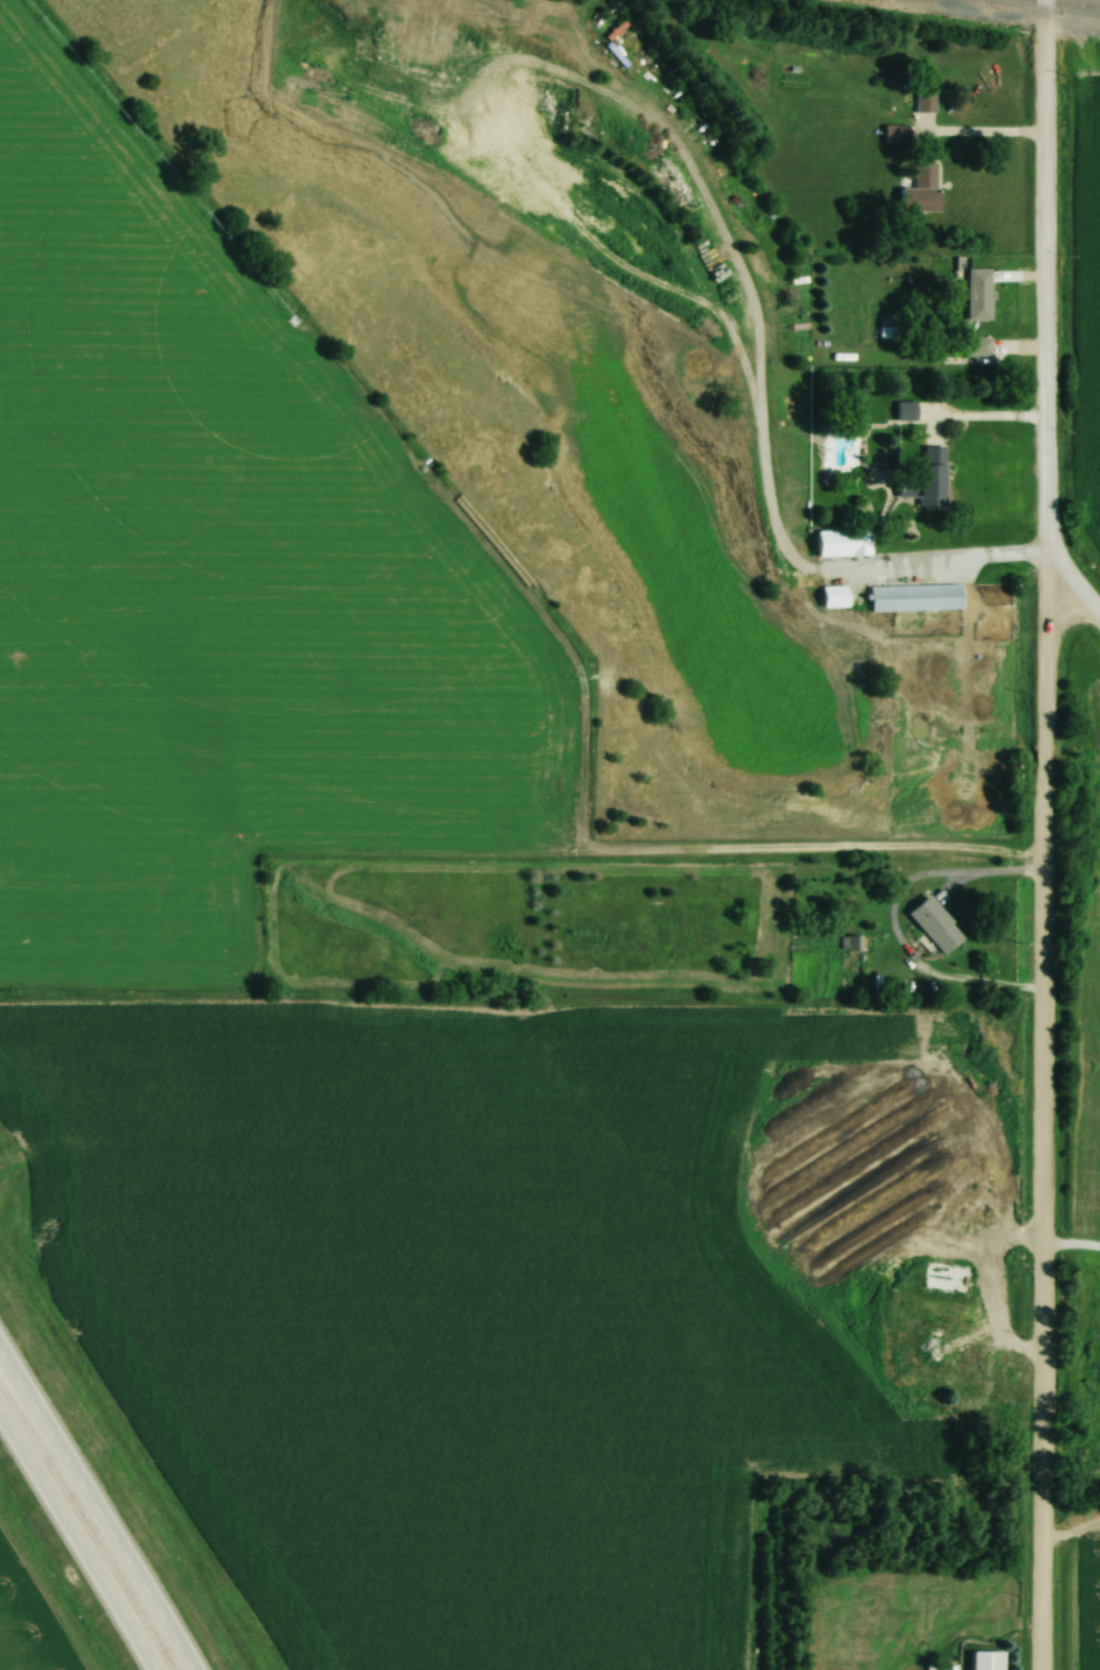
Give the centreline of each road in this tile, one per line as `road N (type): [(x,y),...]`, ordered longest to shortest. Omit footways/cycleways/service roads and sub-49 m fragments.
road 1 (residential): [(1035,1669),(1044,556),(1040,0)]
road 2 (trunk): [(200,1669),(0,1333)]
road 3 (trunk): [(0,1399),(163,1669)]

